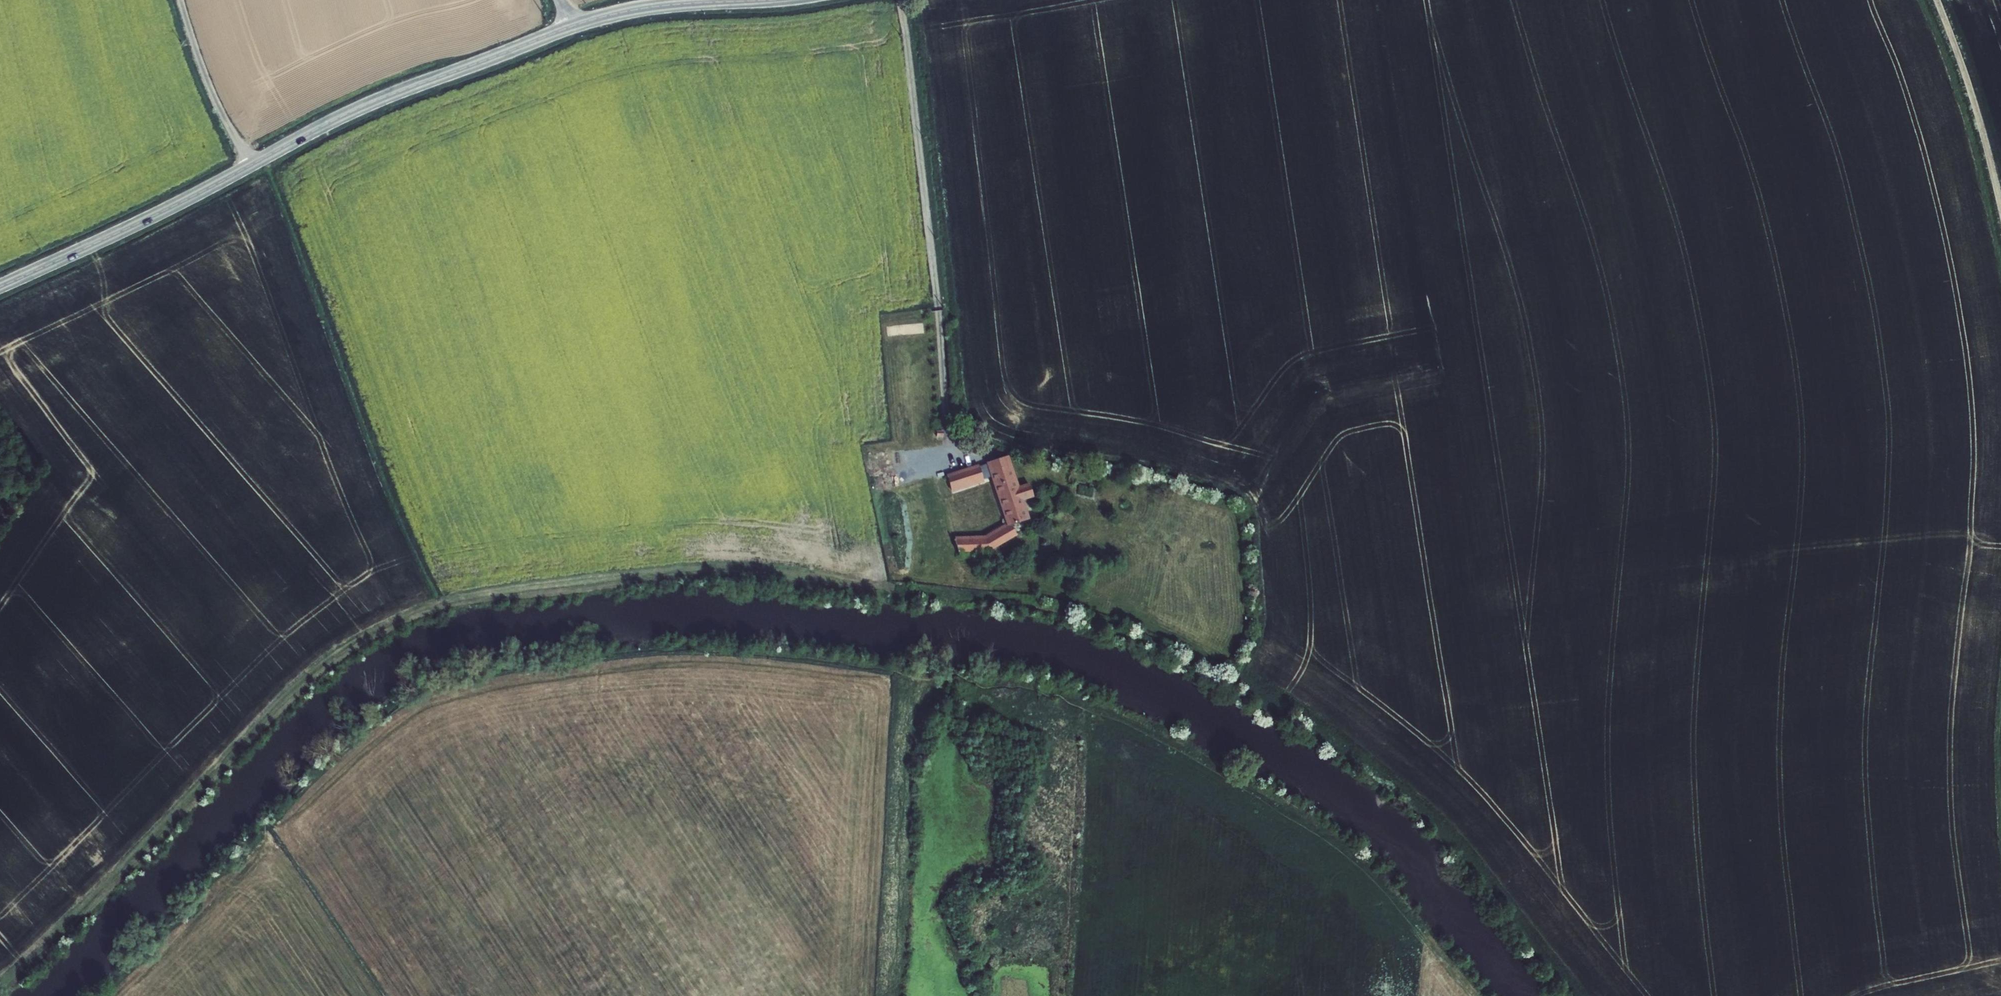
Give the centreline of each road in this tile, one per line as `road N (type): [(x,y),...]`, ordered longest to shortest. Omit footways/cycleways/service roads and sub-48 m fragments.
road 1 (track): [(109,995),(357,736),(516,687),(720,653),(951,677),(1106,712),(1289,818),(1402,910),(1471,995)]
road 2 (secondary): [(251,165),(362,106),(570,27)]
road 3 (secondary): [(0,287),(251,165)]
road 4 (unclassified): [(2000,206),(1937,0)]
road 5 (secondary): [(570,27),(661,5),(766,0)]
road 6 (unclassified): [(251,165),(209,85),(181,0)]

